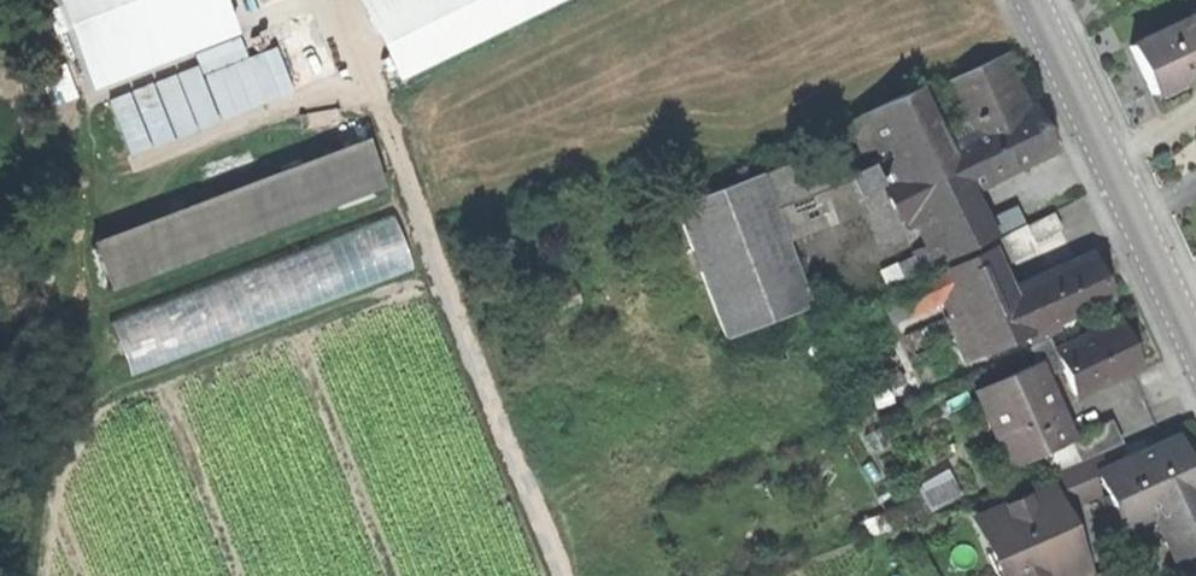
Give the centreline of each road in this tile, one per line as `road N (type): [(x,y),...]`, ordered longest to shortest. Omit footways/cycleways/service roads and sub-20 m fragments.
road 1 (track): [(566,575),(324,0)]
road 2 (primary): [(1195,358),(1029,0)]

